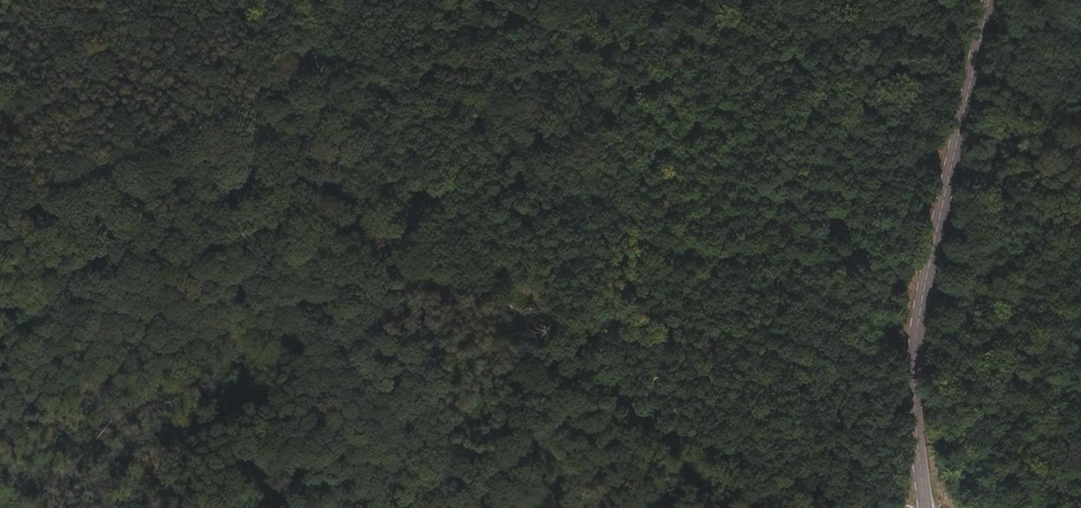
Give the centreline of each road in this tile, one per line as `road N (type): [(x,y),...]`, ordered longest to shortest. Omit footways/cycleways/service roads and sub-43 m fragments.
road 1 (tertiary): [(993,0),(918,349),(928,507)]
road 2 (track): [(731,455),(607,407),(442,219)]
road 3 (track): [(442,219),(311,68)]
road 4 (track): [(868,507),(731,455)]

